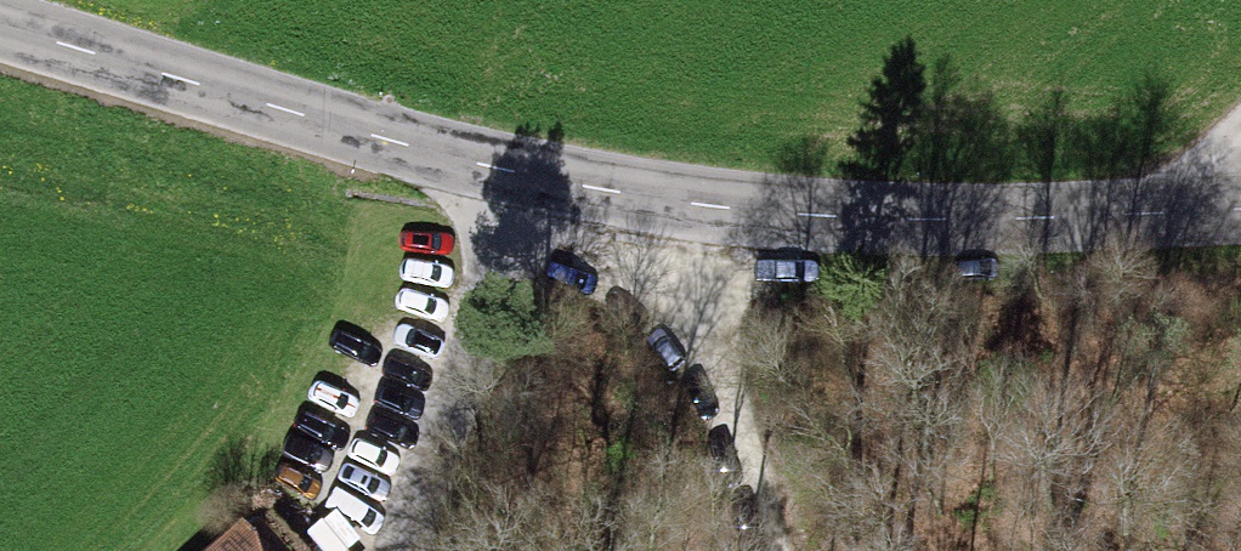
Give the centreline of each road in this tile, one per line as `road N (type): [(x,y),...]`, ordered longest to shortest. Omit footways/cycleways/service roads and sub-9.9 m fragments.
road 1 (tertiary): [(496,168),(626,194),(806,216),(1240,216)]
road 2 (tertiary): [(0,23),(496,168)]
road 3 (unclassified): [(391,550),(471,354),(491,277),(496,168)]
road 4 (track): [(765,550),(726,403),(626,194)]

